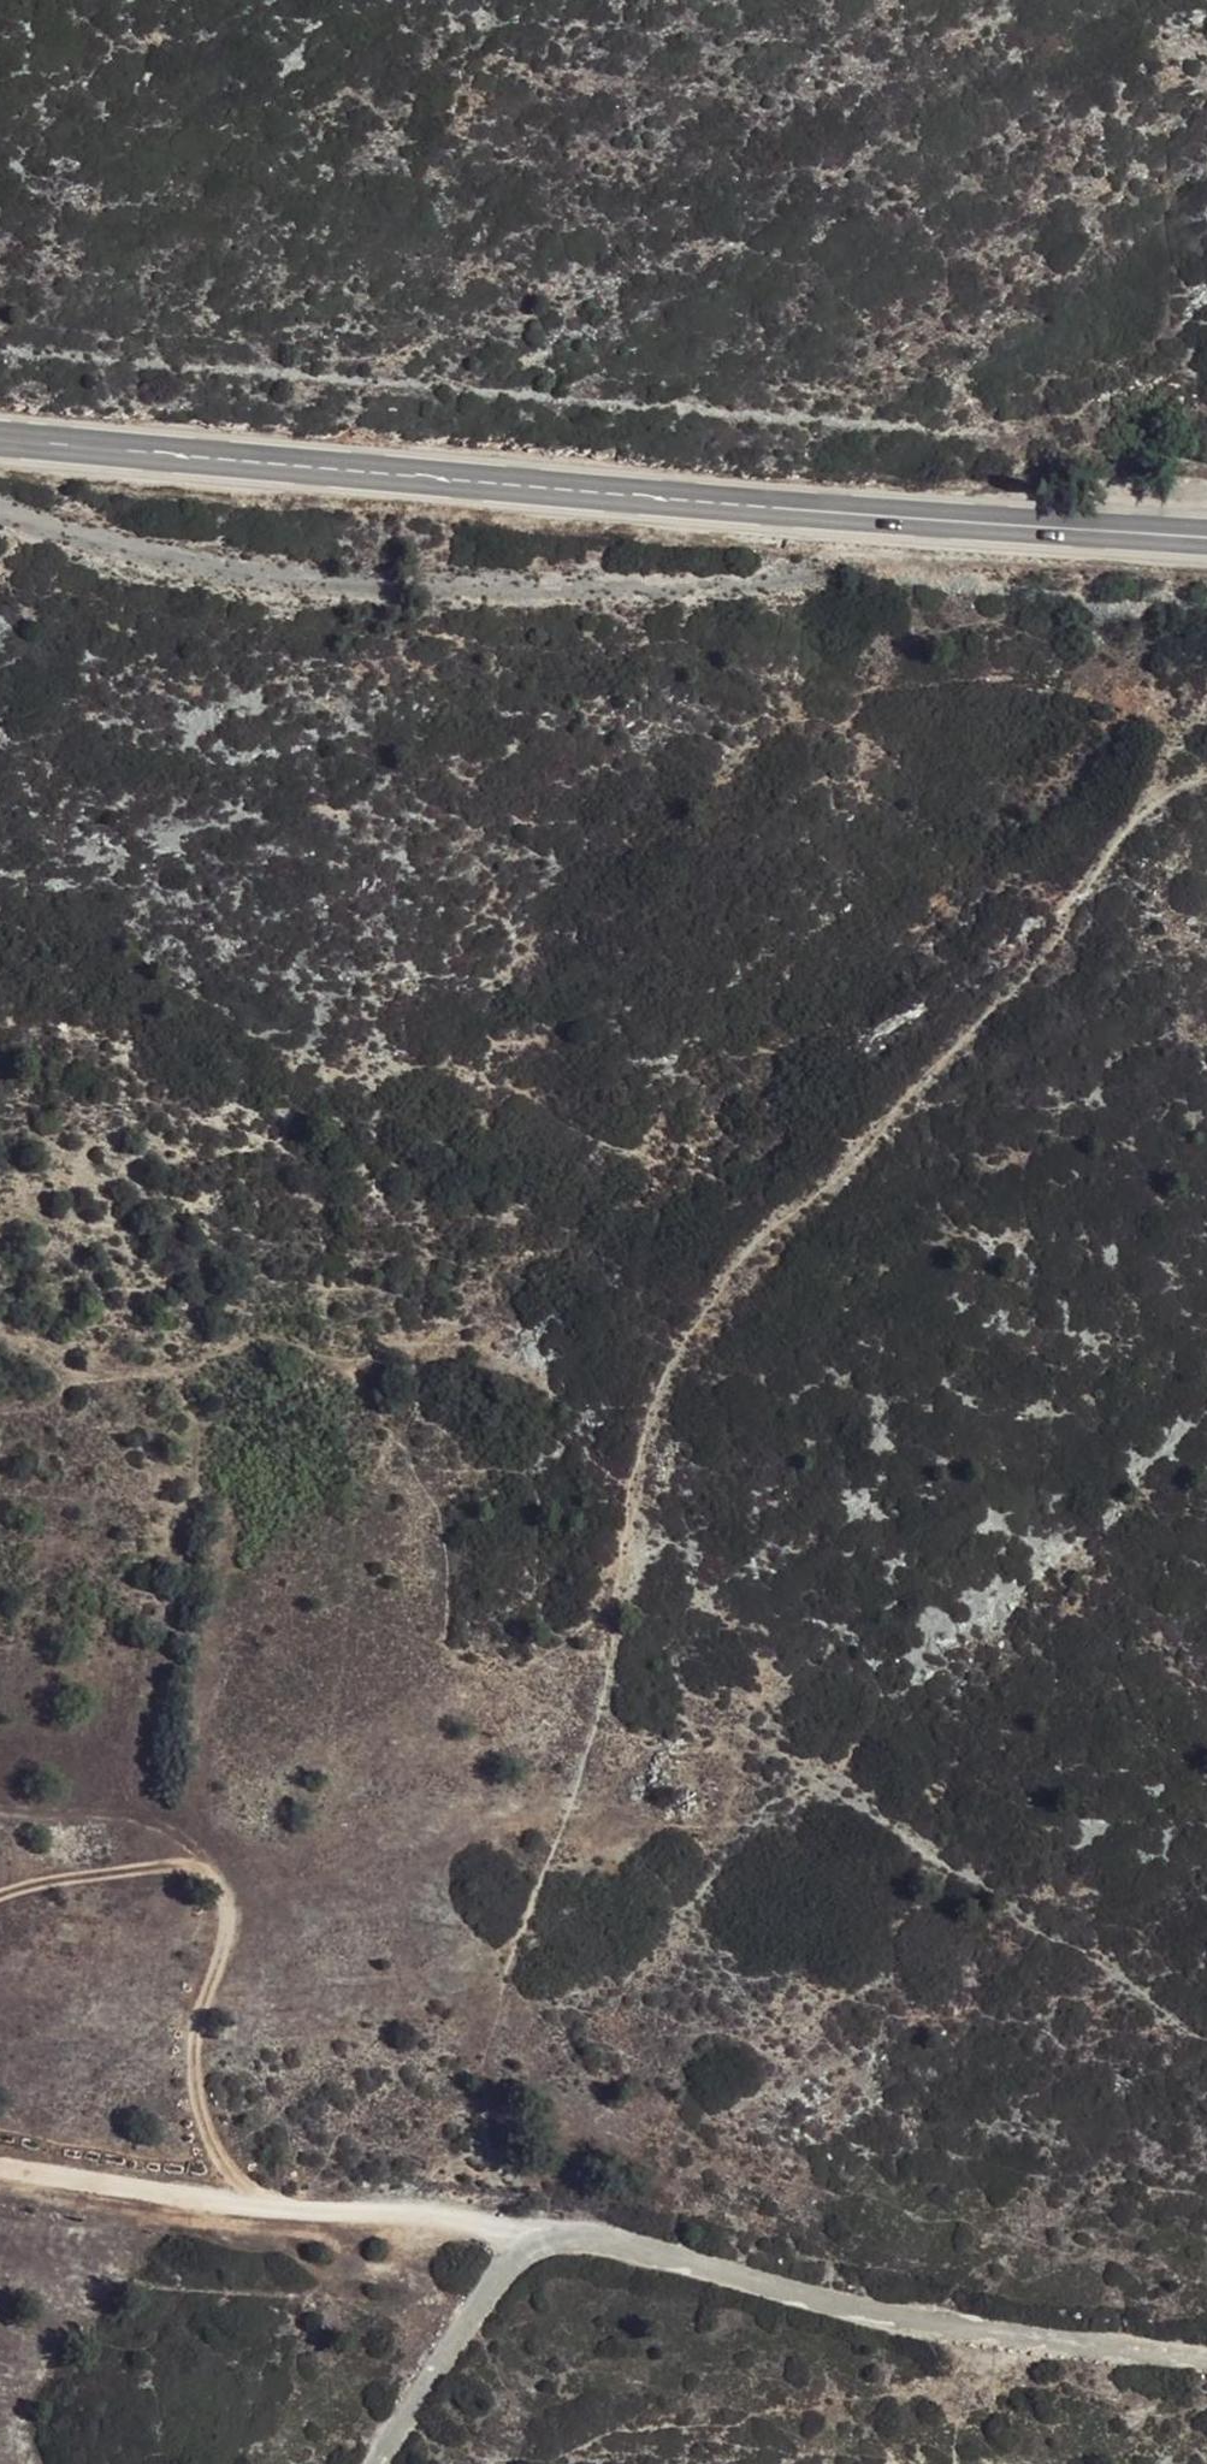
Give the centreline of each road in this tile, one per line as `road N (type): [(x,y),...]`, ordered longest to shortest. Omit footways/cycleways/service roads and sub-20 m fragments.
road 1 (primary): [(1206,539),(1043,533),(0,442)]
road 2 (track): [(277,2208),(212,2142),(192,2079),(231,1895),(182,1847),(121,1817),(0,1811)]

